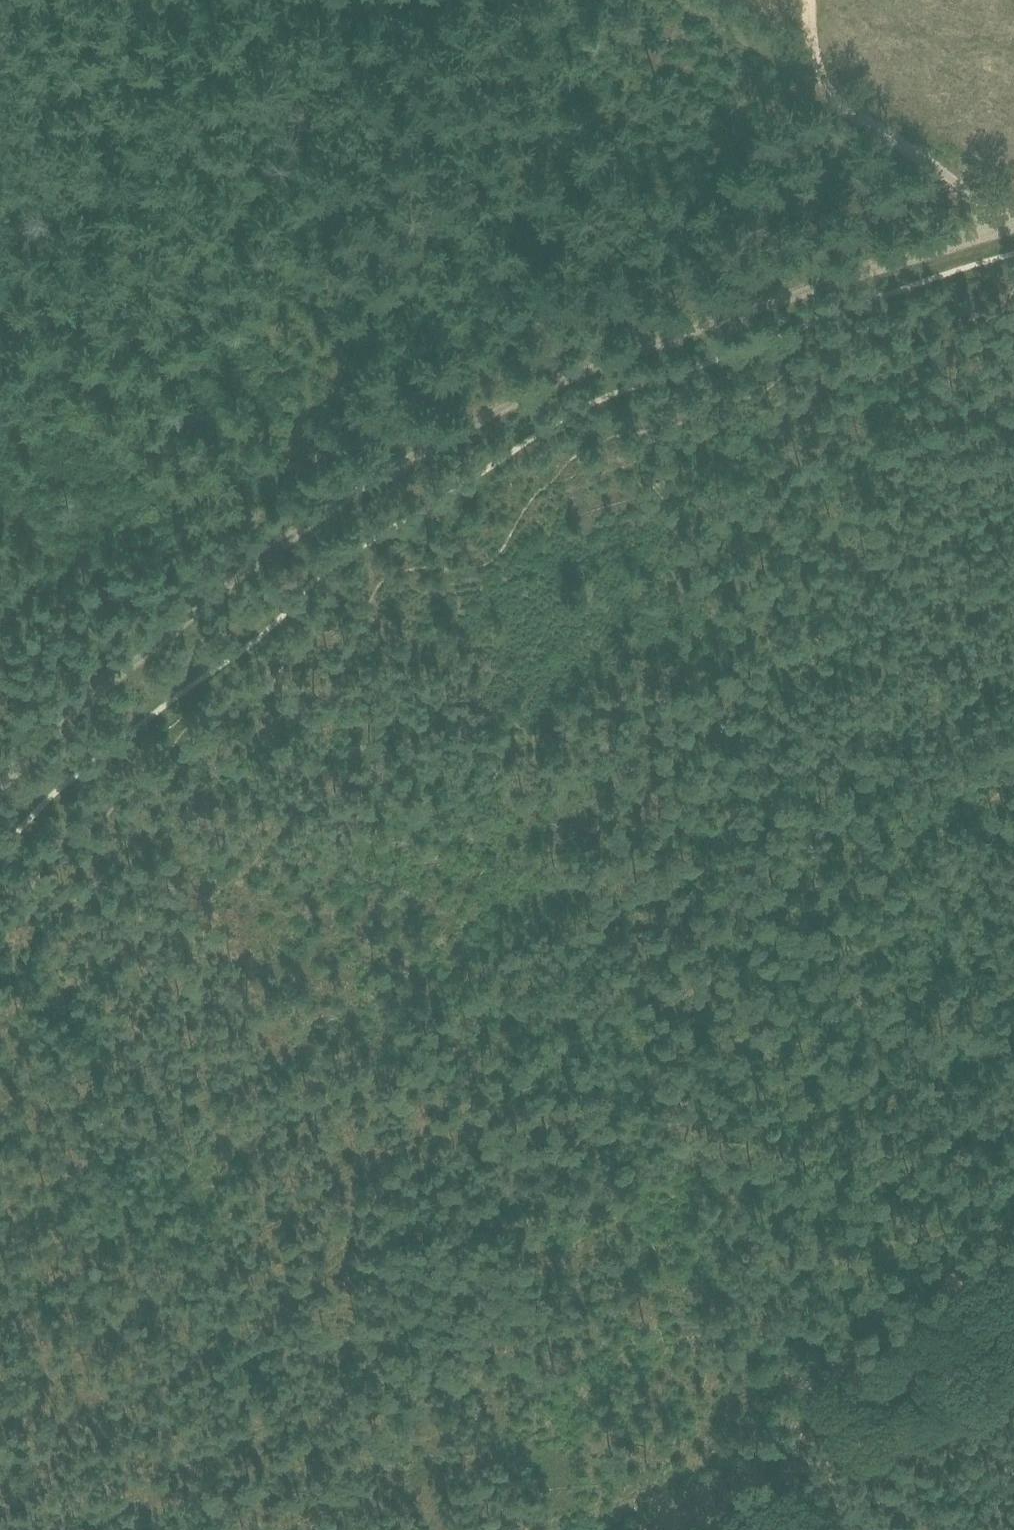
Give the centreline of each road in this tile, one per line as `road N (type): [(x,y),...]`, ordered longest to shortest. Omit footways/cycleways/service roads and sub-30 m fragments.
road 1 (track): [(0,783),(161,633),(241,571),(488,416),(714,322),(1013,225)]
road 2 (track): [(1002,227),(820,82)]
road 3 (track): [(820,82),(690,0)]

